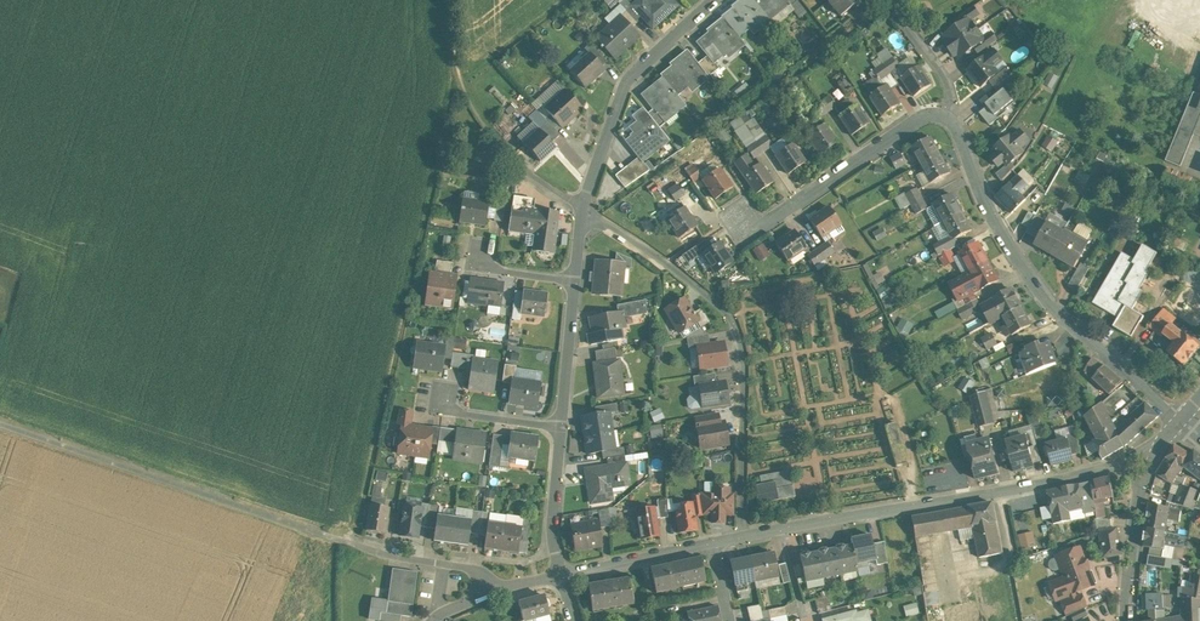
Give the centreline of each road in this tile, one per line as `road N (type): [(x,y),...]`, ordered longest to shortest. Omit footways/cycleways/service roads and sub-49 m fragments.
road 1 (residential): [(740,537),(735,328),(666,263),(581,207)]
road 2 (residential): [(1179,419),(1063,315),(1028,271),(990,208),(957,112)]
road 3 (residential): [(1119,463),(740,537)]
road 4 (residential): [(581,207),(551,534),(560,574)]
road 5 (residential): [(714,0),(630,75),(581,207)]
road 6 (residential): [(957,112),(892,136),(765,226),(748,219)]
road 7 (residential): [(710,544),(560,574)]
road 8 (tertiary): [(1146,479),(1127,620)]
road 9 (residential): [(891,0),(948,75),(957,112)]

